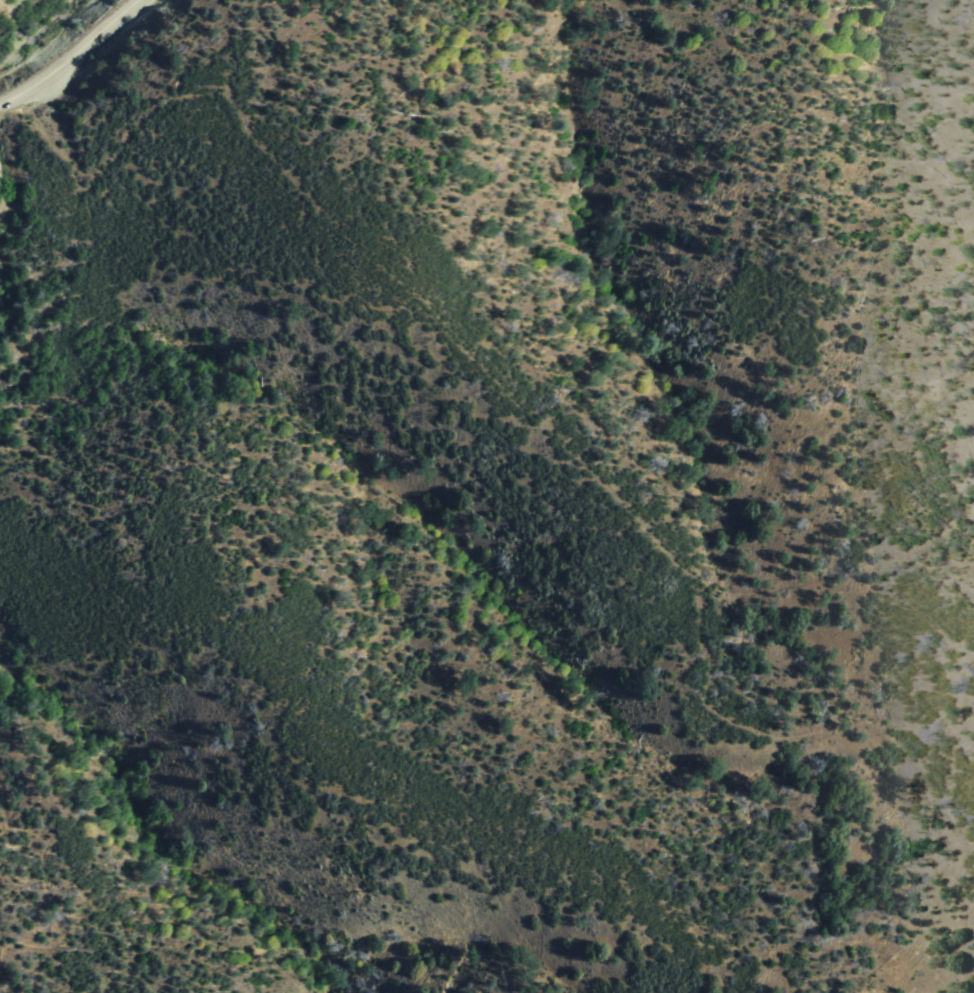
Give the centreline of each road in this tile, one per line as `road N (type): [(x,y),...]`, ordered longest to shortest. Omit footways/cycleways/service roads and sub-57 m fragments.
road 1 (secondary): [(141,0),(0,102)]

